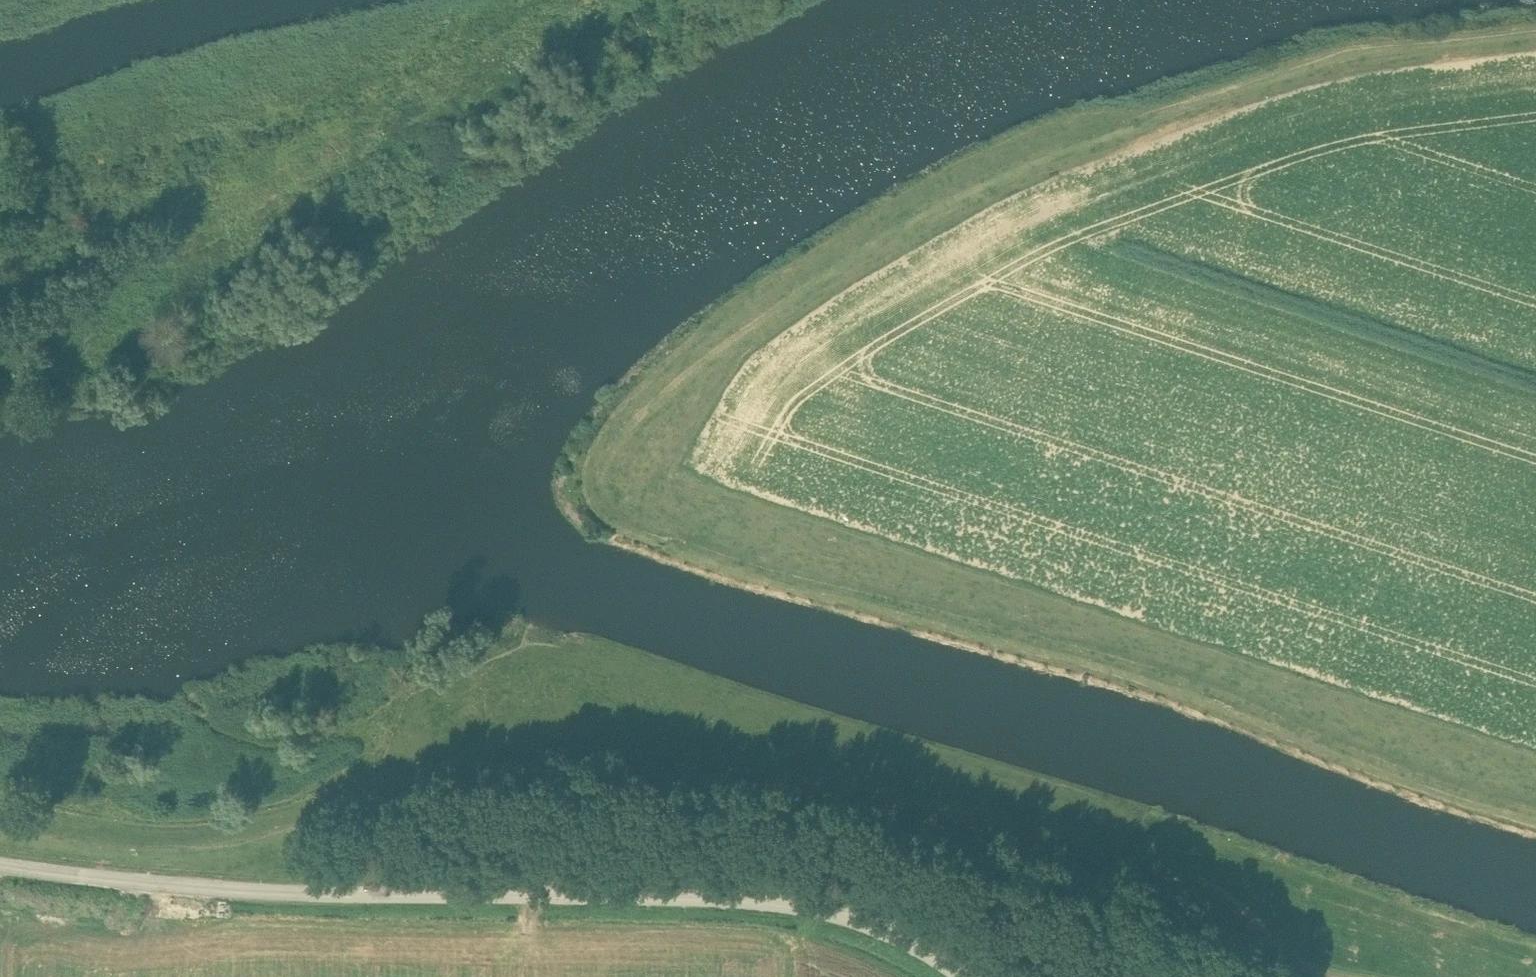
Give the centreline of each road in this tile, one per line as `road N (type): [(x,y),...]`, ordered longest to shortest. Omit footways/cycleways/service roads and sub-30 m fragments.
road 1 (unclassified): [(960,976),(861,922),(783,904),(267,892),(0,864)]

